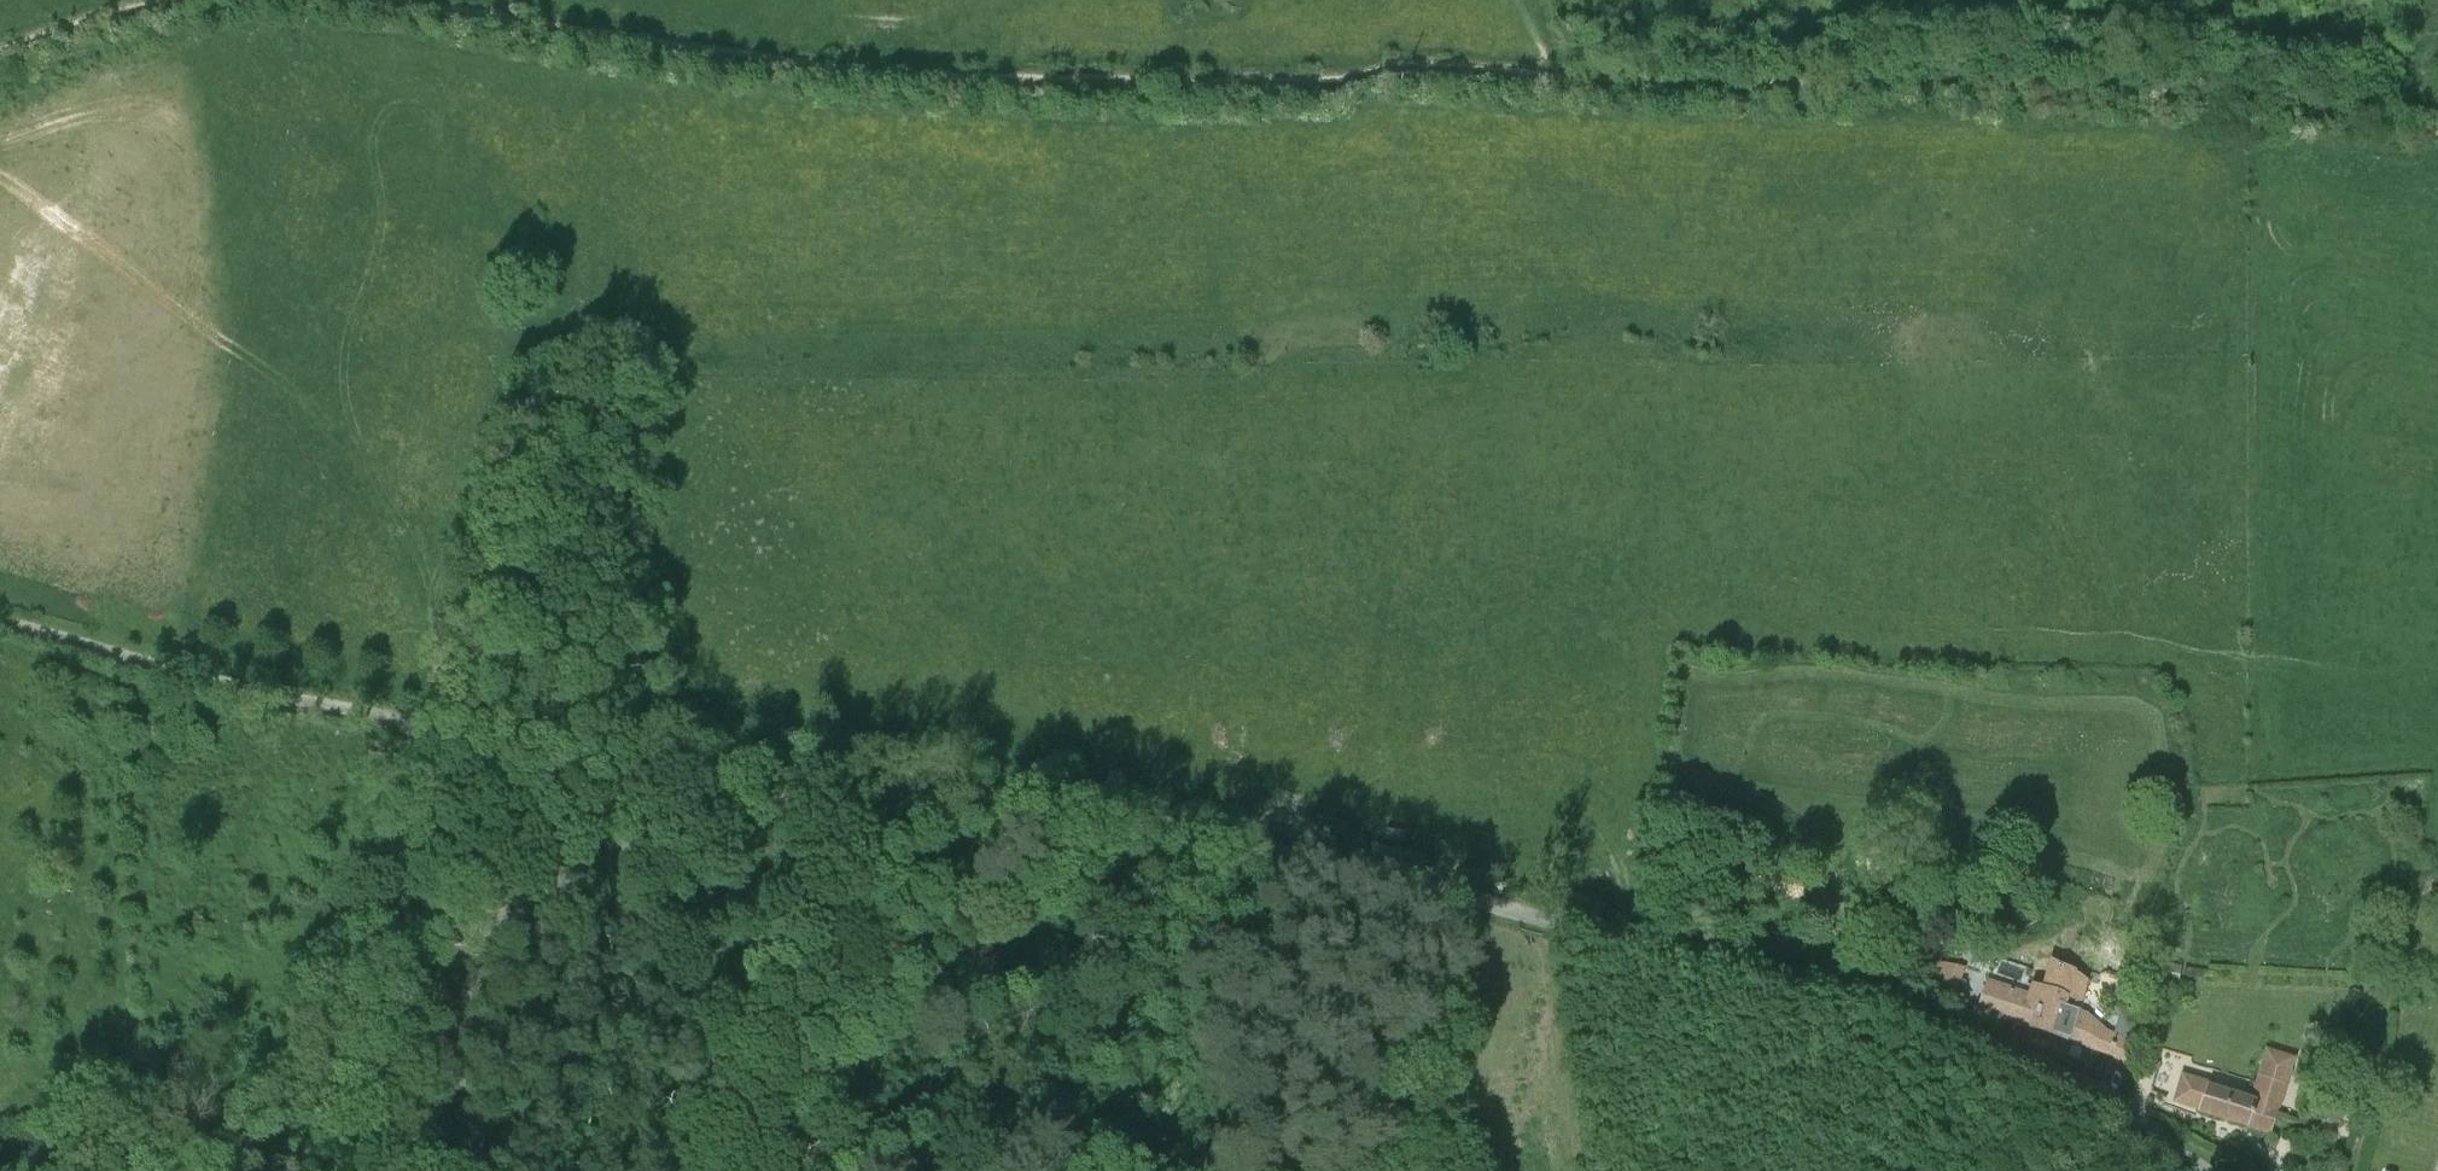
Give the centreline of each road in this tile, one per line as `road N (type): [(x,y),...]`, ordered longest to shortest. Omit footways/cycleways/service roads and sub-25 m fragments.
road 1 (unclassified): [(0,612),(423,728),(434,756),(432,896),(458,925),(507,911),(598,858),(726,811),(873,790),(993,794),(1498,919),(1866,1023),(1982,1064),(2198,1170)]

